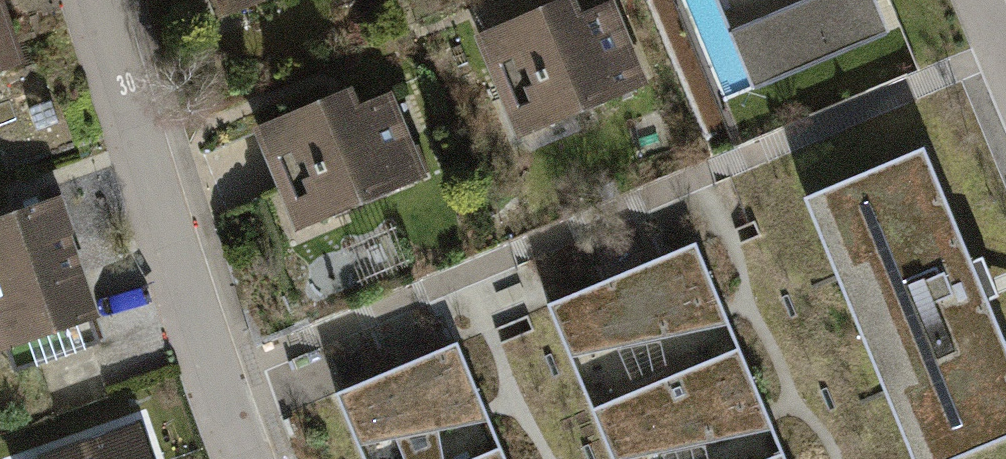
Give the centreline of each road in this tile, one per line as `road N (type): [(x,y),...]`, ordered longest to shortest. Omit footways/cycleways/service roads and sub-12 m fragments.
road 1 (residential): [(101,0),(252,458)]

